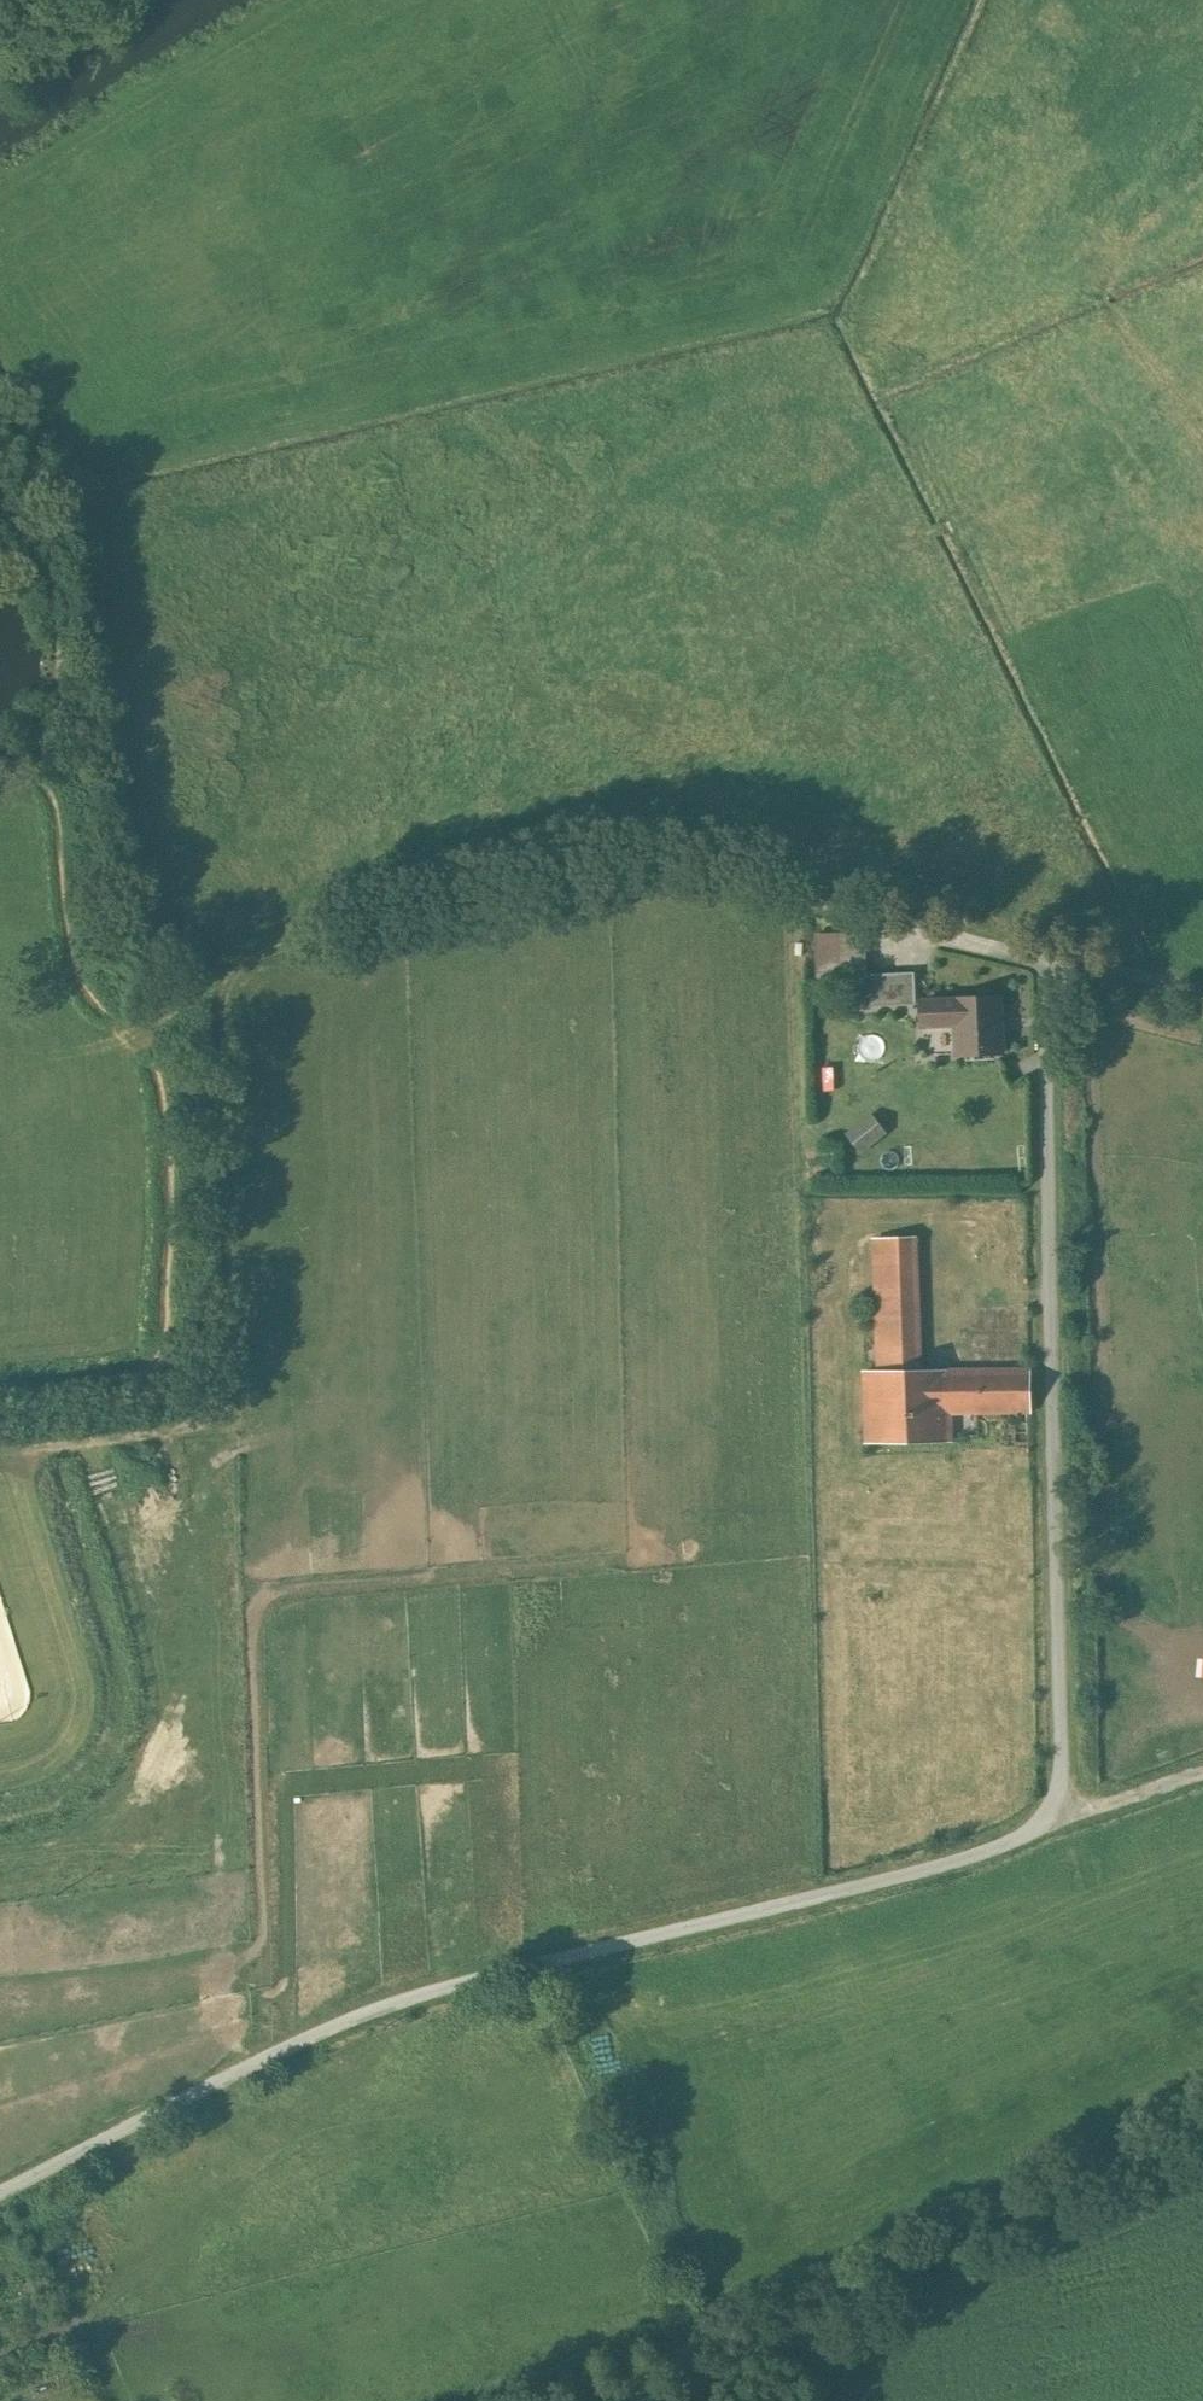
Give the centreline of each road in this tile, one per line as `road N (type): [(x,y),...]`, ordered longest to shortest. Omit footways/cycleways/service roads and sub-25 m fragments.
road 1 (unclassified): [(1202,990),(1052,957),(1041,1004),(1062,1756),(1057,1797),(1036,1830),(918,1872),(467,1978),(367,2011),(0,2192)]
road 2 (track): [(1052,957),(658,870),(271,950),(232,974),(219,1010),(227,1398),(187,1426),(0,1453)]
road 3 (track): [(1202,1769),(1036,1830)]

